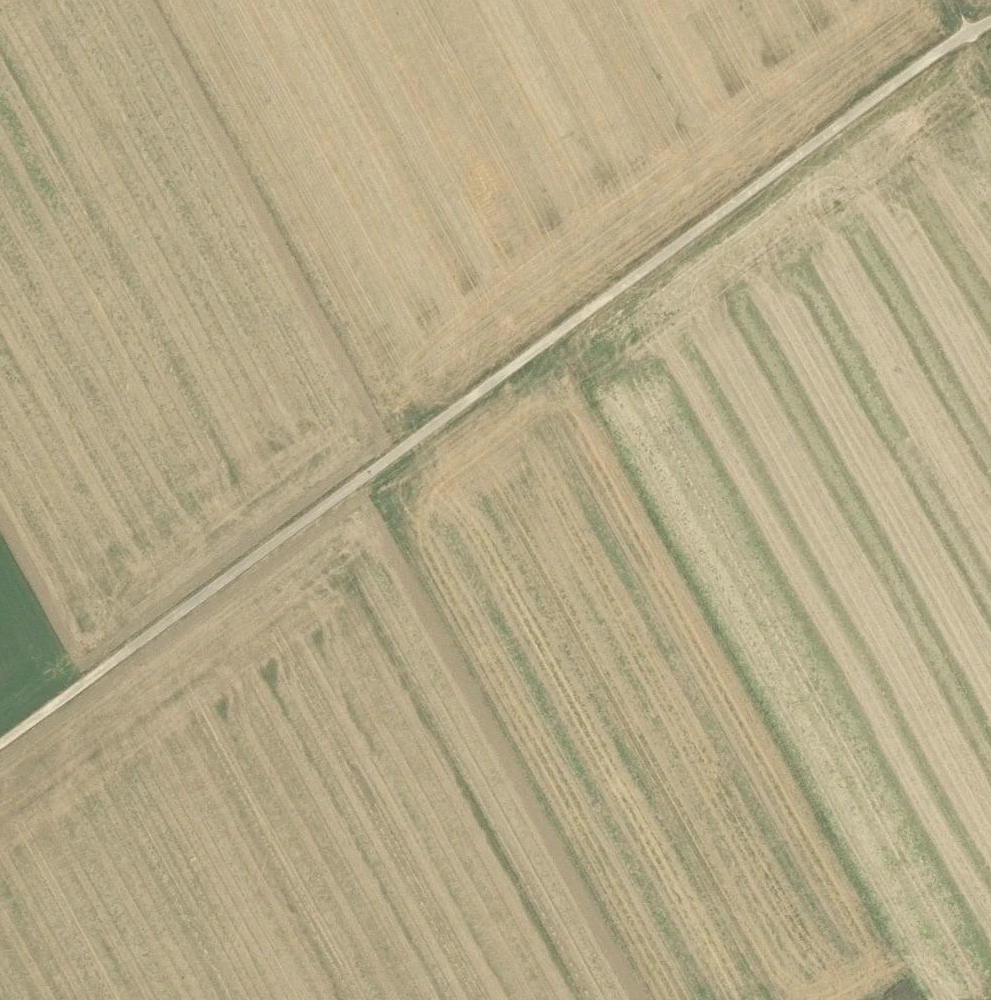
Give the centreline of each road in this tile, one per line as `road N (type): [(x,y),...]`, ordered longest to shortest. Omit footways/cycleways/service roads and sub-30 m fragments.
road 1 (track): [(0,749),(990,35)]

